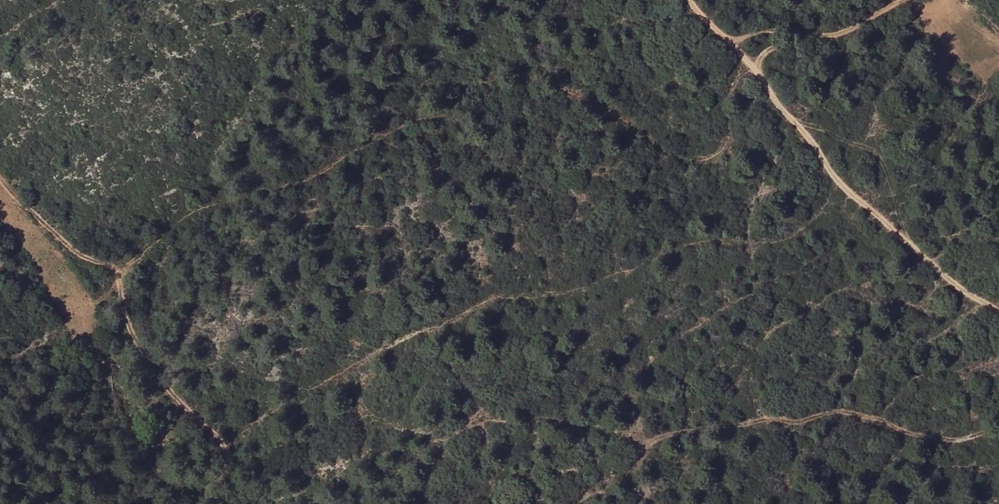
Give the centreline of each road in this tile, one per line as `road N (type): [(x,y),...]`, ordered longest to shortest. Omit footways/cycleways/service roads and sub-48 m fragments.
road 1 (track): [(998,313),(863,210),(685,0)]

